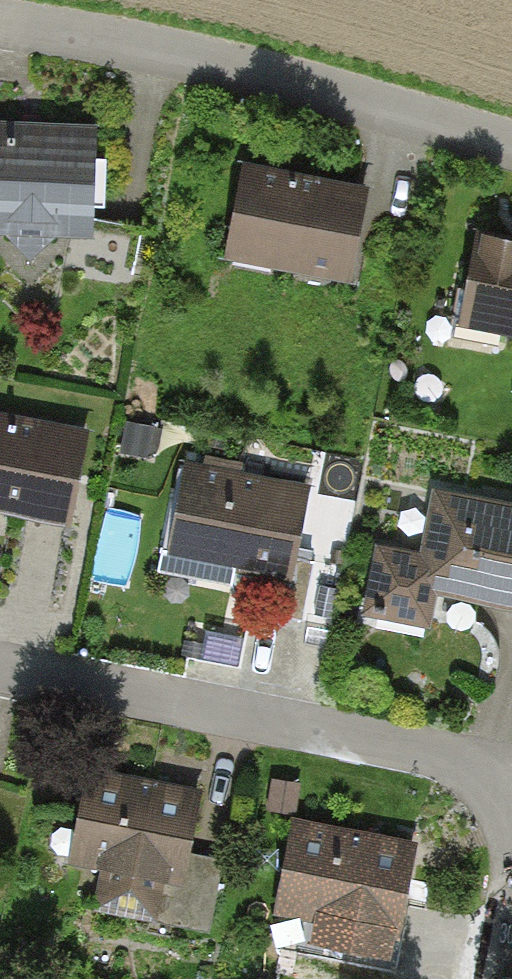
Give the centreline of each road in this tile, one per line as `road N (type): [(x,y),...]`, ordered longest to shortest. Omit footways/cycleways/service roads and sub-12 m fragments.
road 1 (residential): [(0,674),(472,774),(506,802),(511,834)]
road 2 (residential): [(0,20),(291,81),(511,143)]
road 3 (residential): [(511,844),(493,978)]

